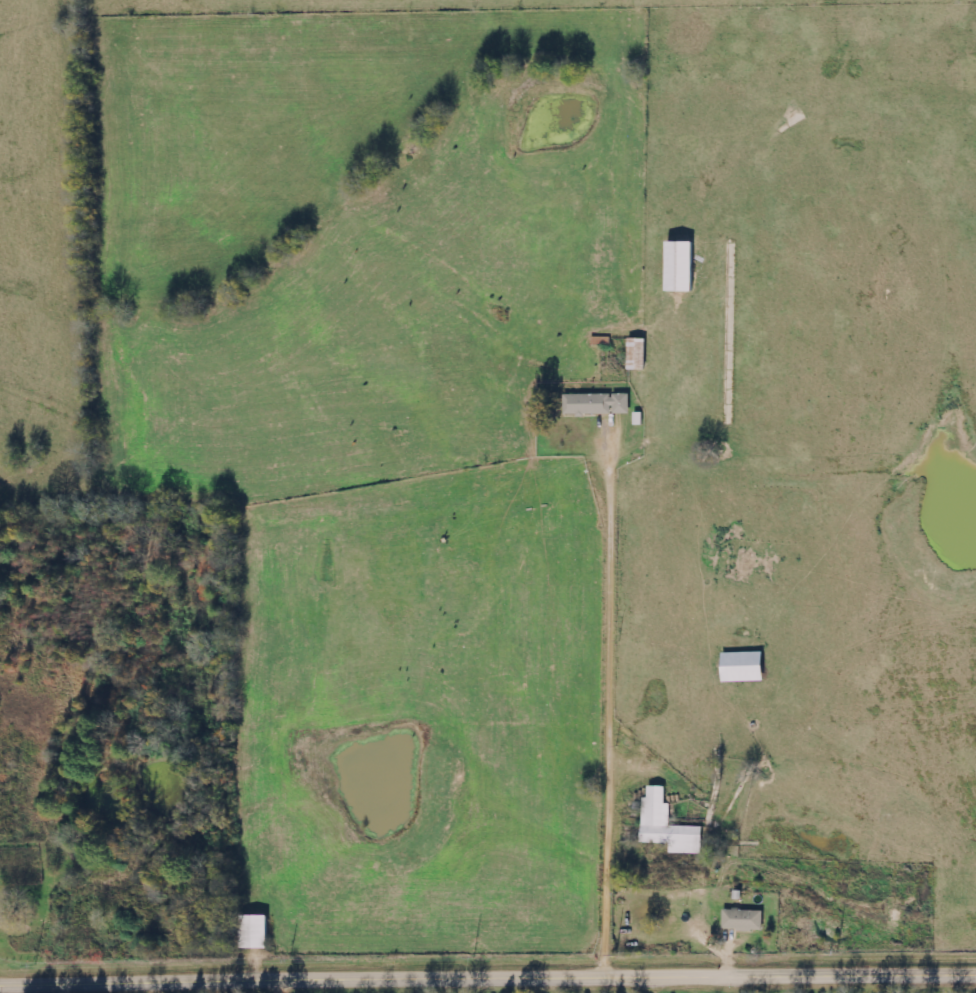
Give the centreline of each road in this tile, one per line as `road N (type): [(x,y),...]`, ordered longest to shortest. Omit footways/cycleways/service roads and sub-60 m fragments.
road 1 (tertiary): [(975,976),(0,986)]

